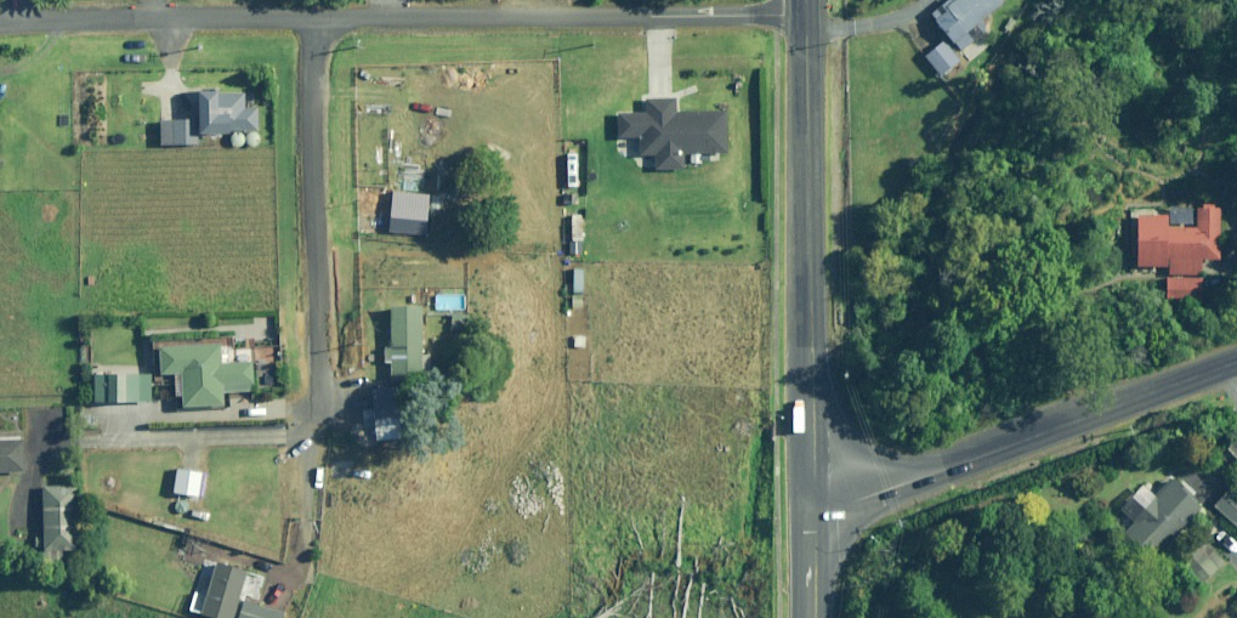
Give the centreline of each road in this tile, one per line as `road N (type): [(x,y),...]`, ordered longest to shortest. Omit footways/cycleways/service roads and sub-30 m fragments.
road 1 (secondary): [(815,507),(806,14)]
road 2 (residential): [(806,14),(315,23)]
road 3 (secondary): [(1236,361),(838,508),(815,507)]
road 4 (residential): [(320,433),(315,23)]
road 5 (residential): [(315,23),(0,26)]

